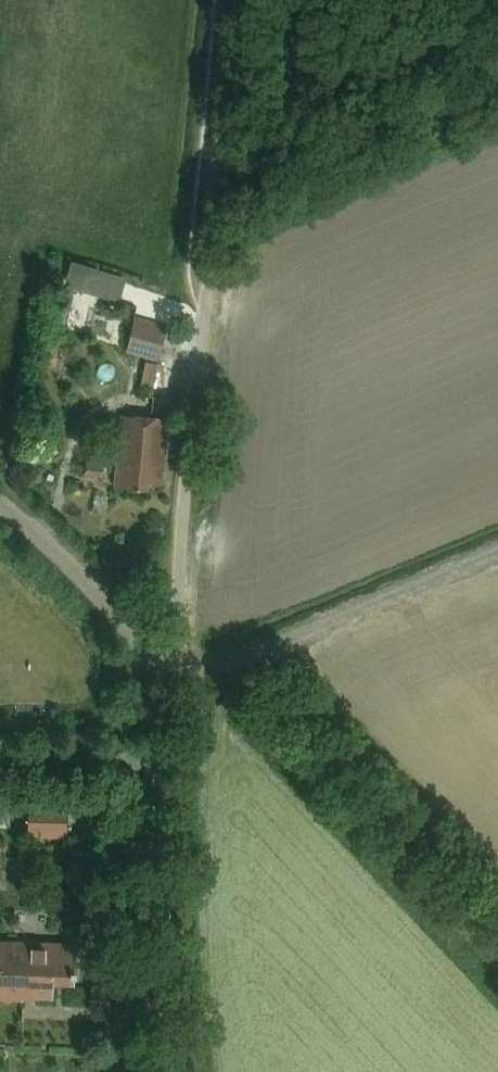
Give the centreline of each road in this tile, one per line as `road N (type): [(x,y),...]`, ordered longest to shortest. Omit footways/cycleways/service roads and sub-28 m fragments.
road 1 (unclassified): [(152,1071),(161,763),(158,715),(142,664)]
road 2 (unclassified): [(142,664),(172,658),(202,315)]
road 3 (track): [(202,315),(233,0)]
road 4 (unclassified): [(142,664),(107,607),(0,504)]

